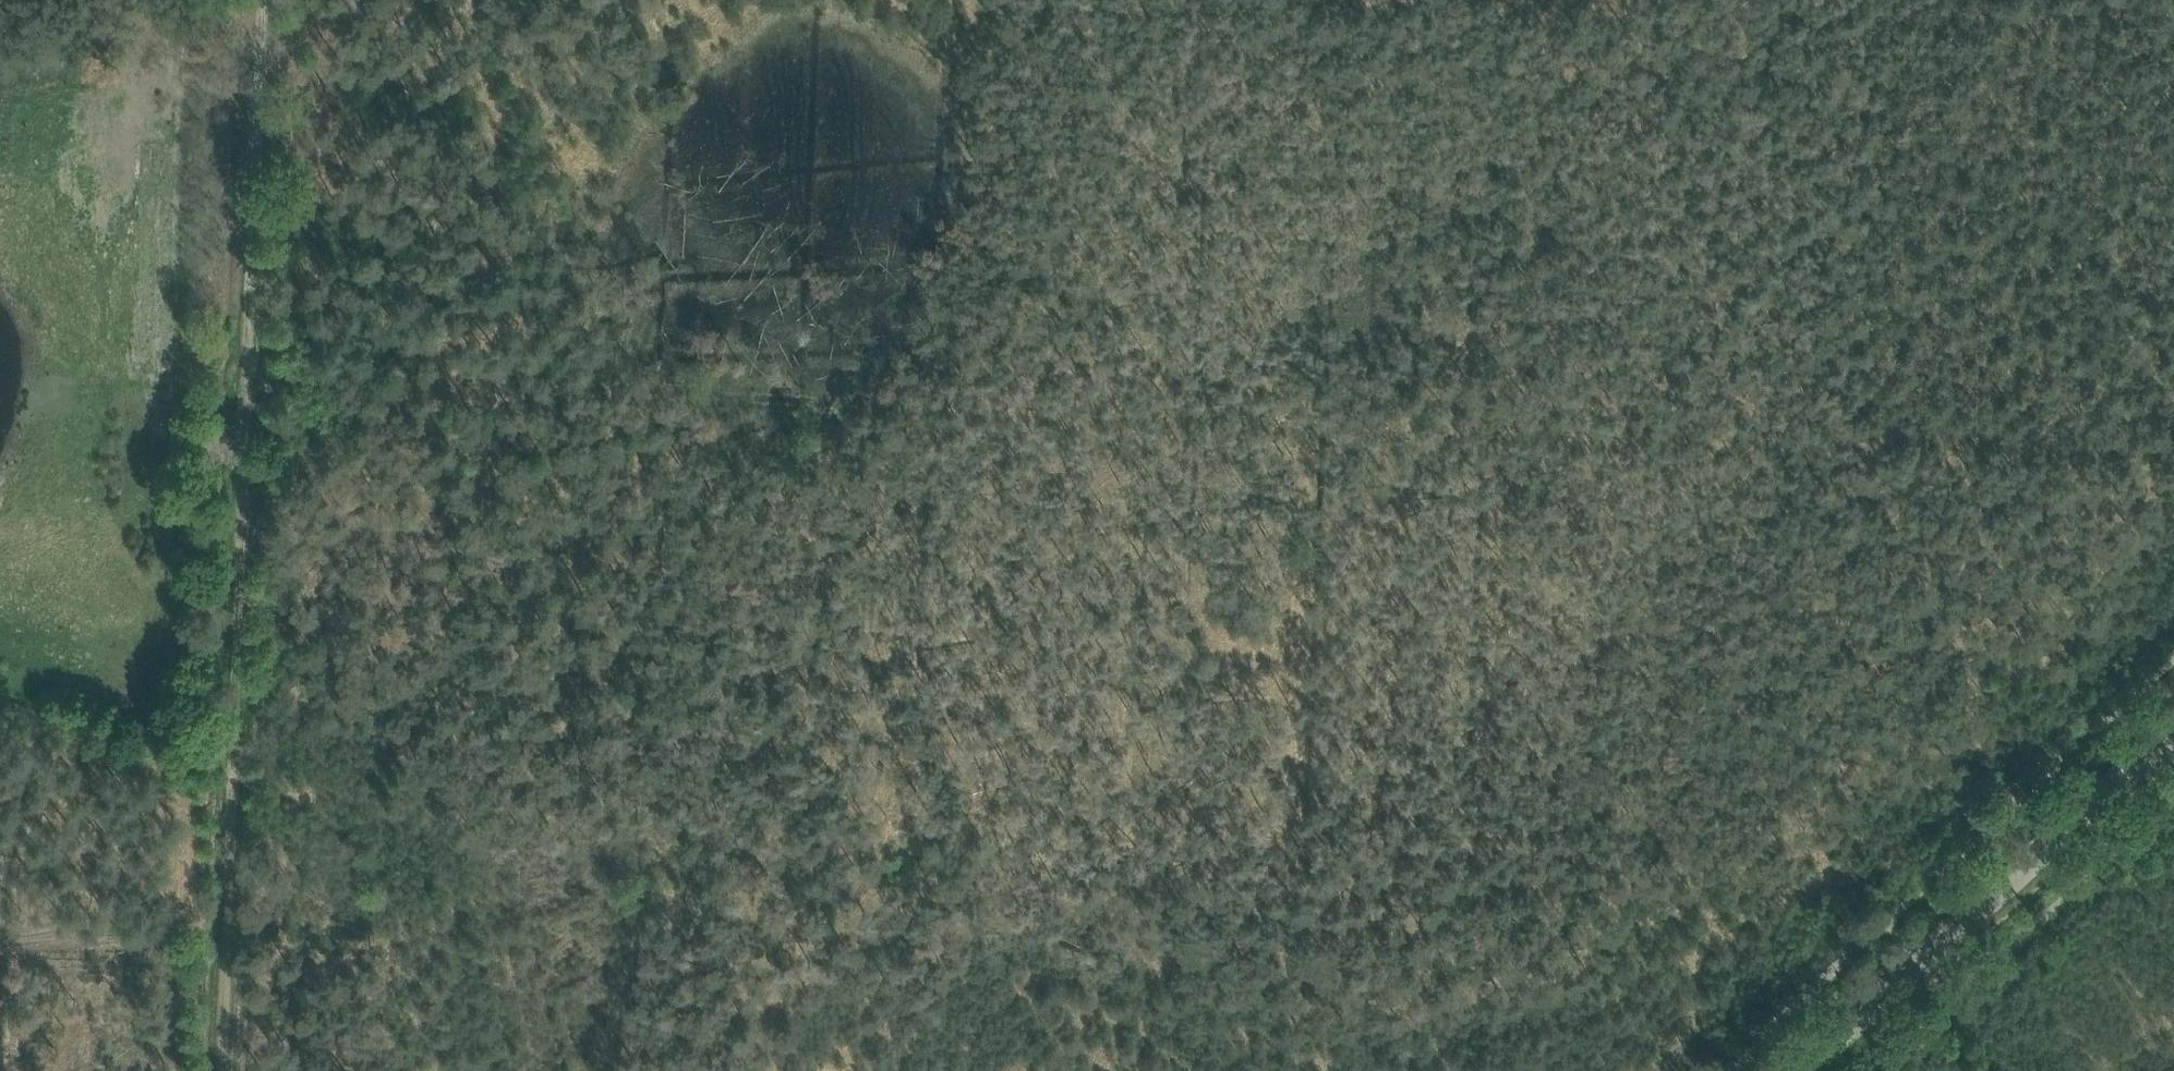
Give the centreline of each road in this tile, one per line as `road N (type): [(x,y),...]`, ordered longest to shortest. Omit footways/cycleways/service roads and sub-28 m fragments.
road 1 (track): [(221,1070),(259,0)]
road 2 (secondary): [(1800,1070),(2173,729)]

